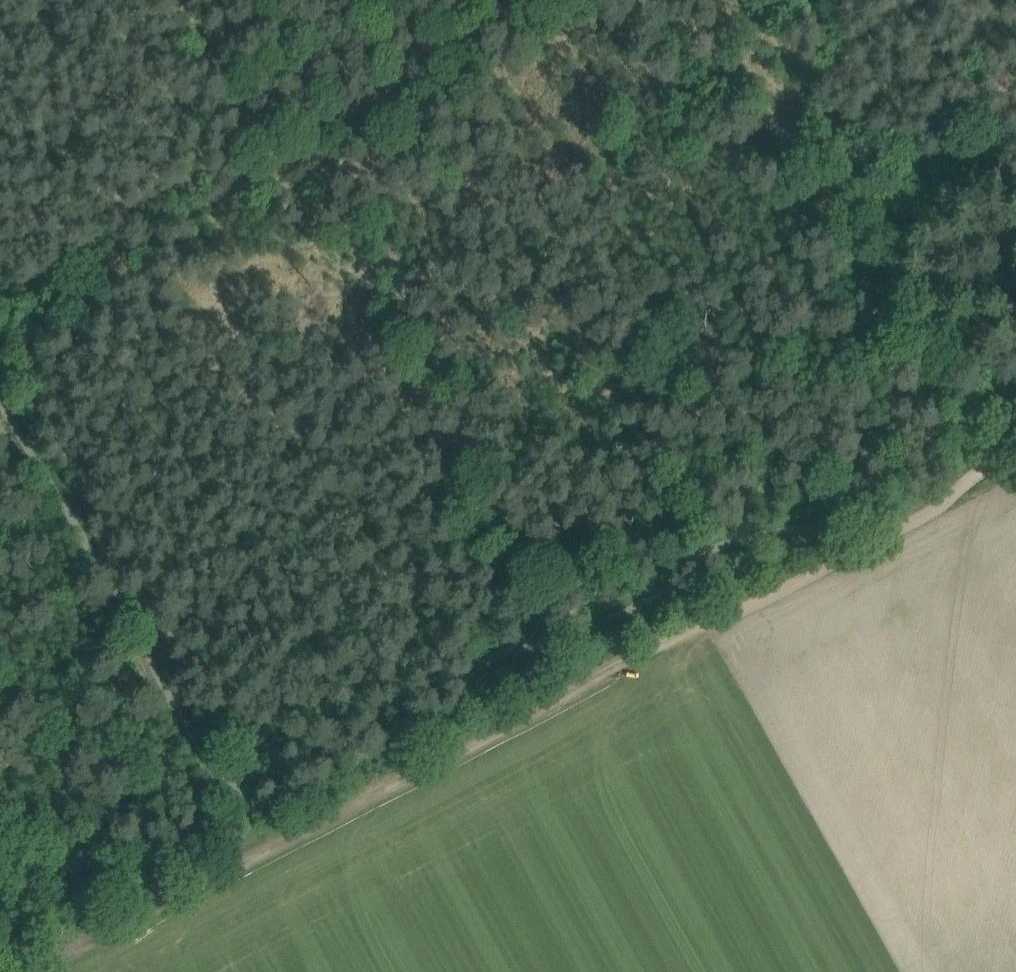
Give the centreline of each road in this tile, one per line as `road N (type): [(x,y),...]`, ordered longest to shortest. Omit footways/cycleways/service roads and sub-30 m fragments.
road 1 (track): [(1015,459),(16,971)]

